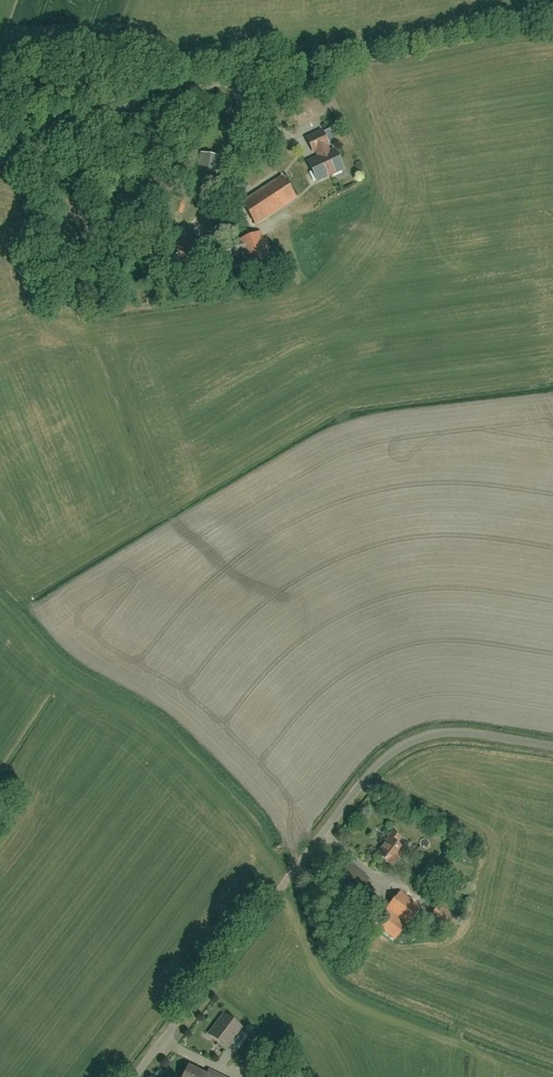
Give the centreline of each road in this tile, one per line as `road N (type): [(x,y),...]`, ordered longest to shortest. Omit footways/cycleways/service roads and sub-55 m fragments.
road 1 (unclassified): [(134,1076),(393,752),(450,732),(552,747)]
road 2 (track): [(552,10),(264,74)]
road 3 (unclassified): [(0,158),(147,102),(264,74)]

